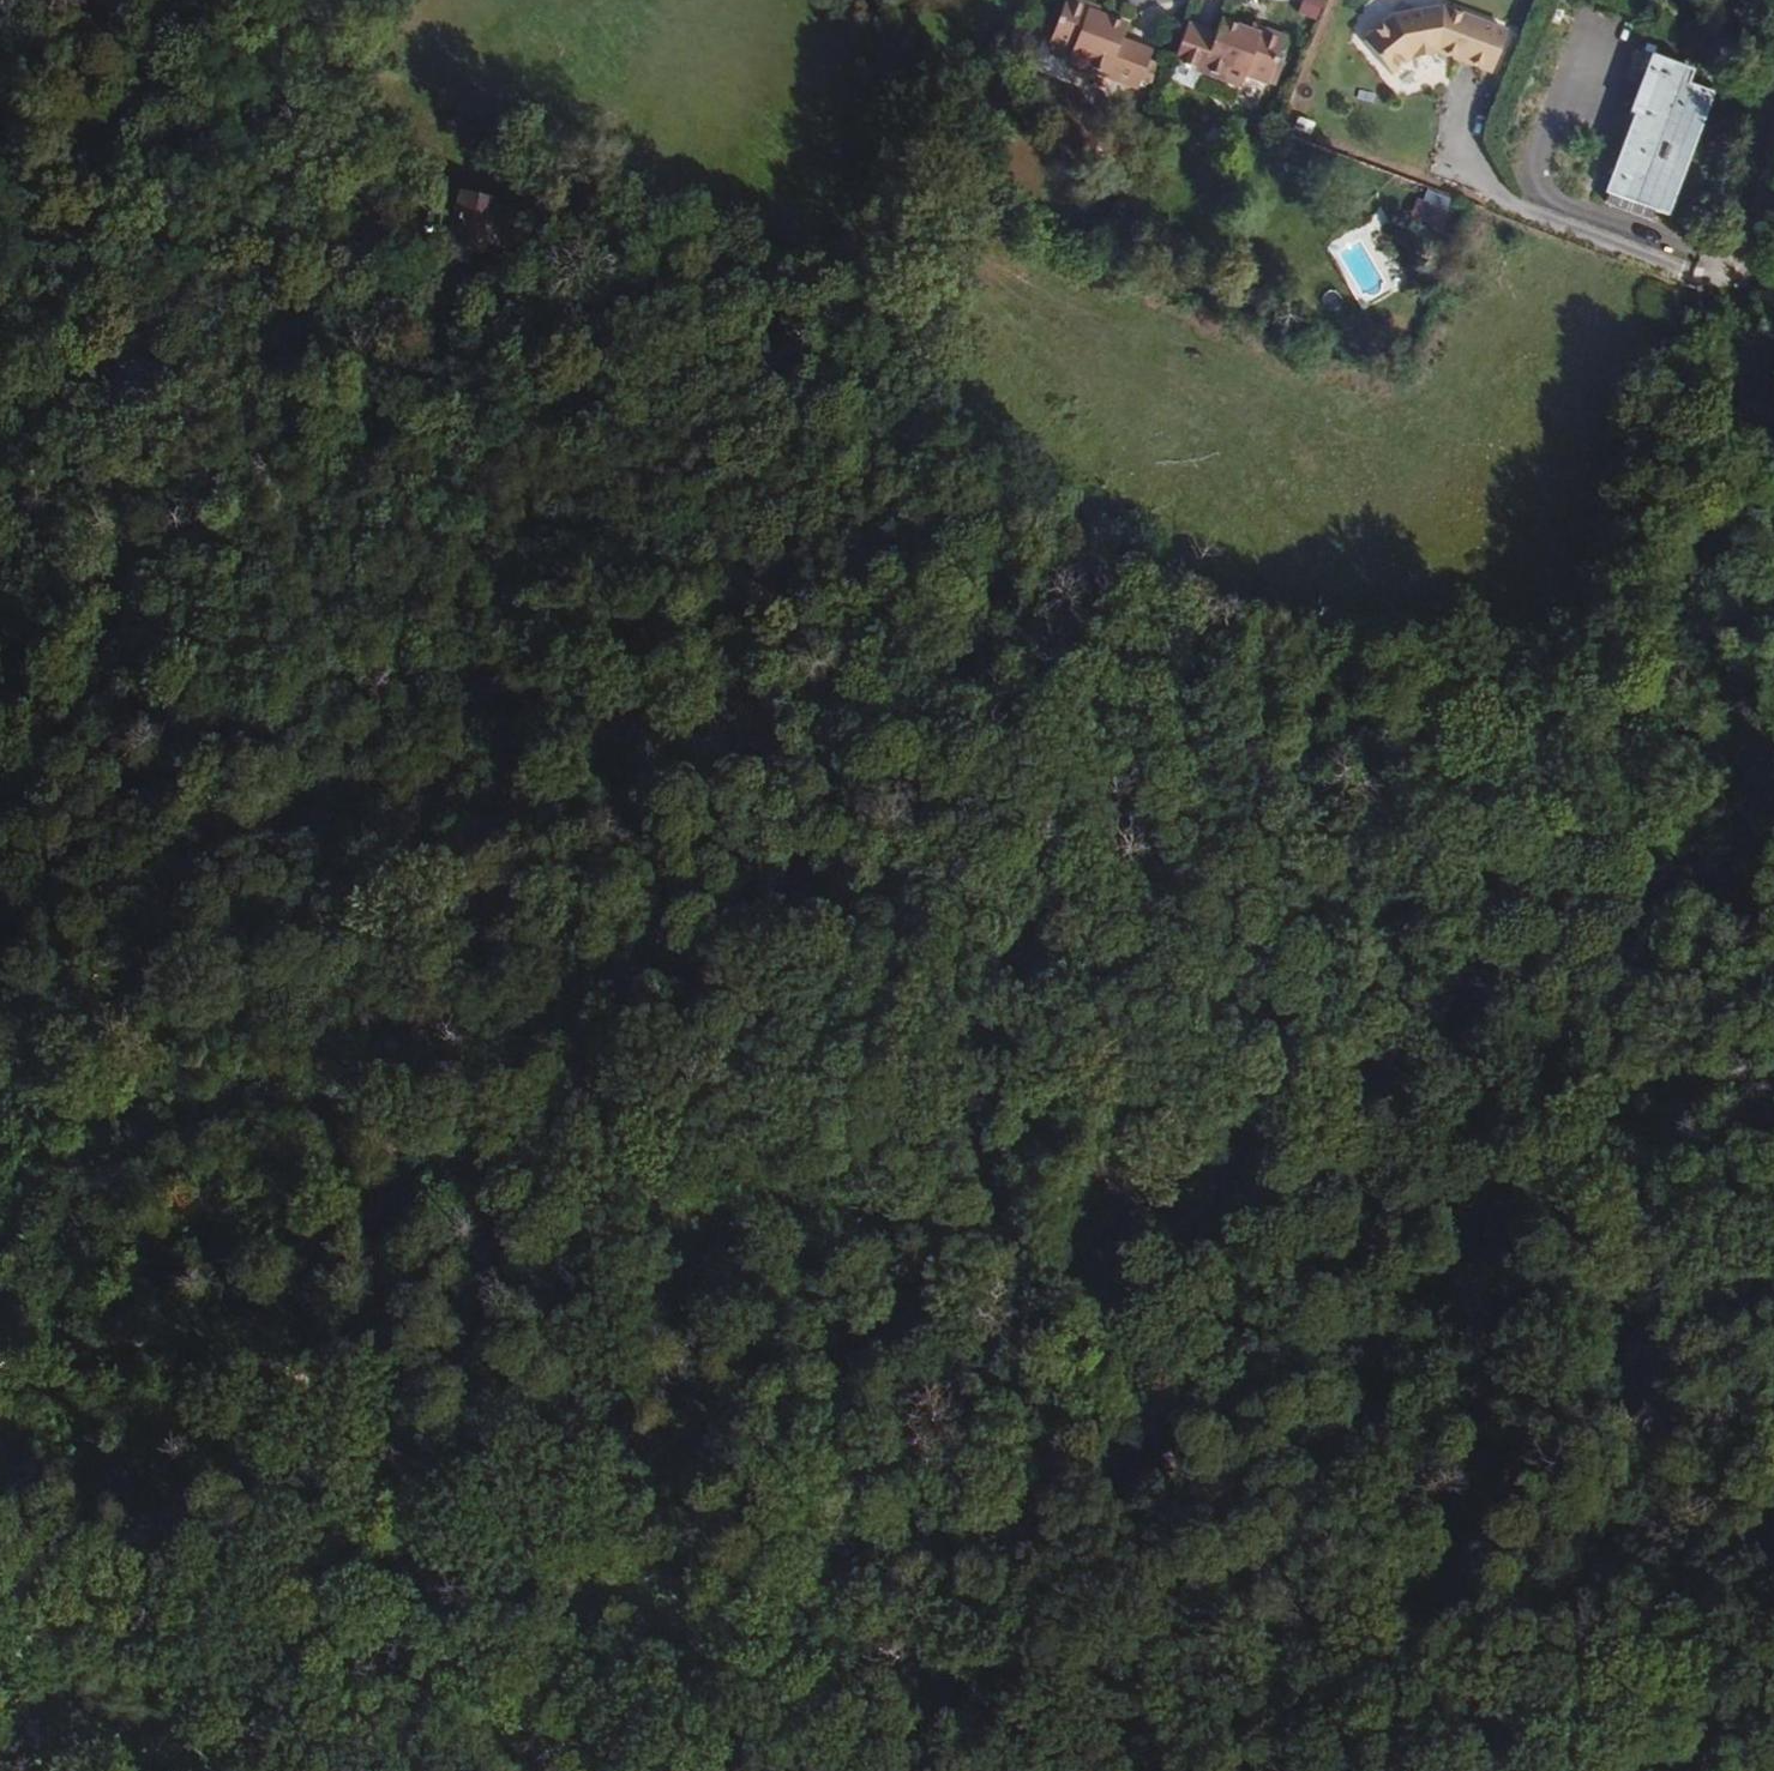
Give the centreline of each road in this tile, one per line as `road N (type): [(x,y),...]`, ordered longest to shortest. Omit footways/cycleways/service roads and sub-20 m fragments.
road 1 (track): [(420,142),(297,18),(311,0)]

